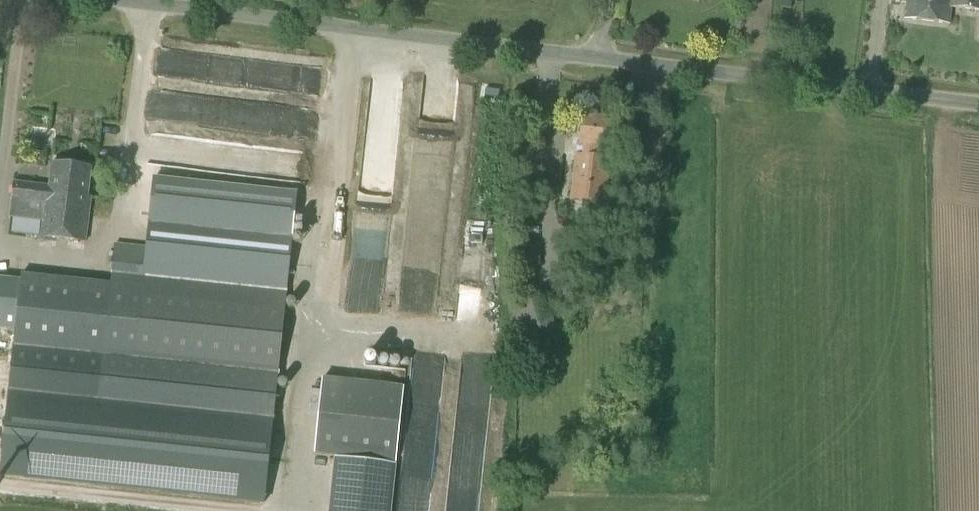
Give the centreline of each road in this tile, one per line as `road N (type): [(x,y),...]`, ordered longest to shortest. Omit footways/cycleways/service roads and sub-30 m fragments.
road 1 (unclassified): [(978,102),(136,0)]

